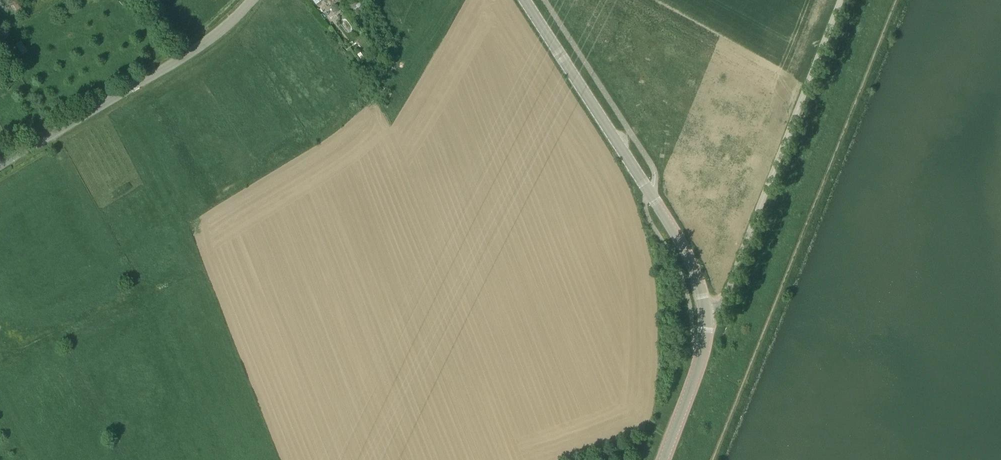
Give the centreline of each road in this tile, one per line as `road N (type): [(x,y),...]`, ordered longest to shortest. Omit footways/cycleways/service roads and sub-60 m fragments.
road 1 (tertiary): [(706,317),(689,261),(527,0)]
road 2 (unclassified): [(706,317),(733,276),(843,0)]
road 3 (unclassified): [(0,164),(216,36),(257,0)]
road 4 (tertiary): [(661,459),(701,356),(706,317)]

